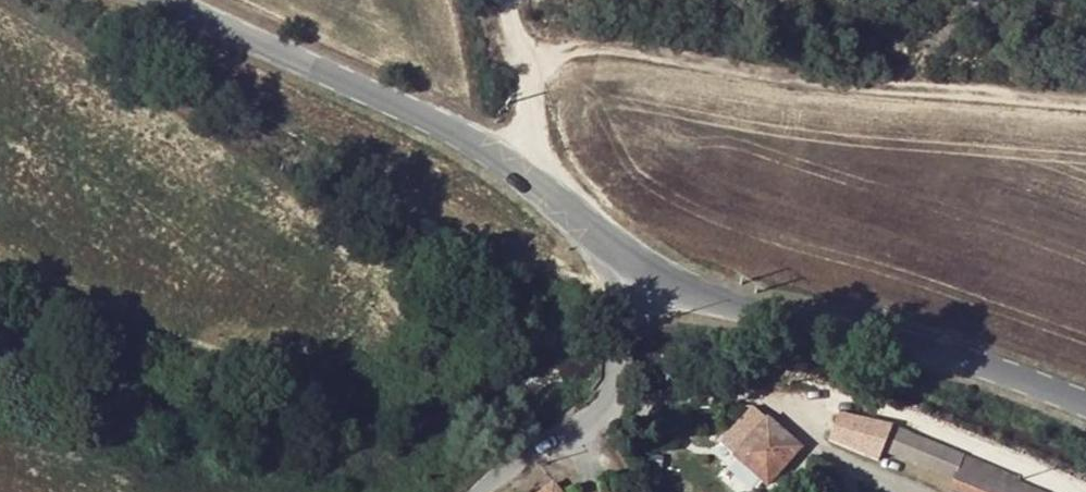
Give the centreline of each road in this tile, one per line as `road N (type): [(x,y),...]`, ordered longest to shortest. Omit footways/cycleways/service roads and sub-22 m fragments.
road 1 (tertiary): [(179,0),(455,127),(652,270)]
road 2 (tertiary): [(652,270),(1085,417)]
road 3 (residential): [(903,491),(817,454),(797,413),(766,395),(617,411),(556,435)]
road 4 (unclassified): [(652,270),(606,395),(556,435)]
road 5 (track): [(540,188),(502,0)]

